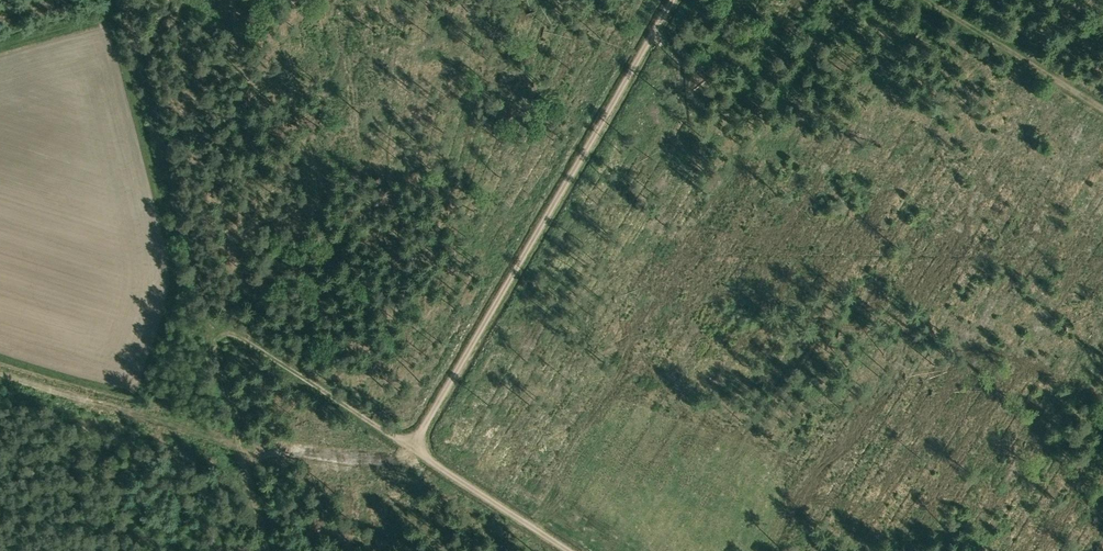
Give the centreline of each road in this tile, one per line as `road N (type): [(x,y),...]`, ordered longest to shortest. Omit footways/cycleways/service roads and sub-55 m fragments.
road 1 (track): [(674,0),(412,445),(224,333),(212,348),(237,439)]
road 2 (track): [(1102,111),(925,0)]
road 3 (track): [(412,445),(575,550)]

